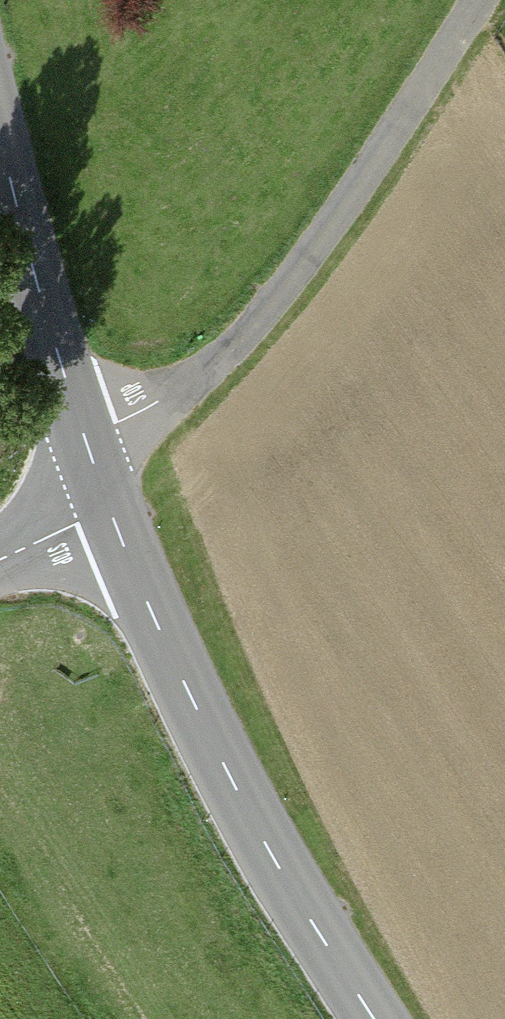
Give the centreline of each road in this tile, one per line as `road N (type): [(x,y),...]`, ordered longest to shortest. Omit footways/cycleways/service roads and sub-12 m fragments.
road 1 (unclassified): [(83,433),(195,385),(314,252),(485,0)]
road 2 (tertiary): [(111,512),(238,794),(377,1018)]
road 3 (tertiary): [(0,135),(83,433)]
road 4 (unclassified): [(0,562),(111,512)]

